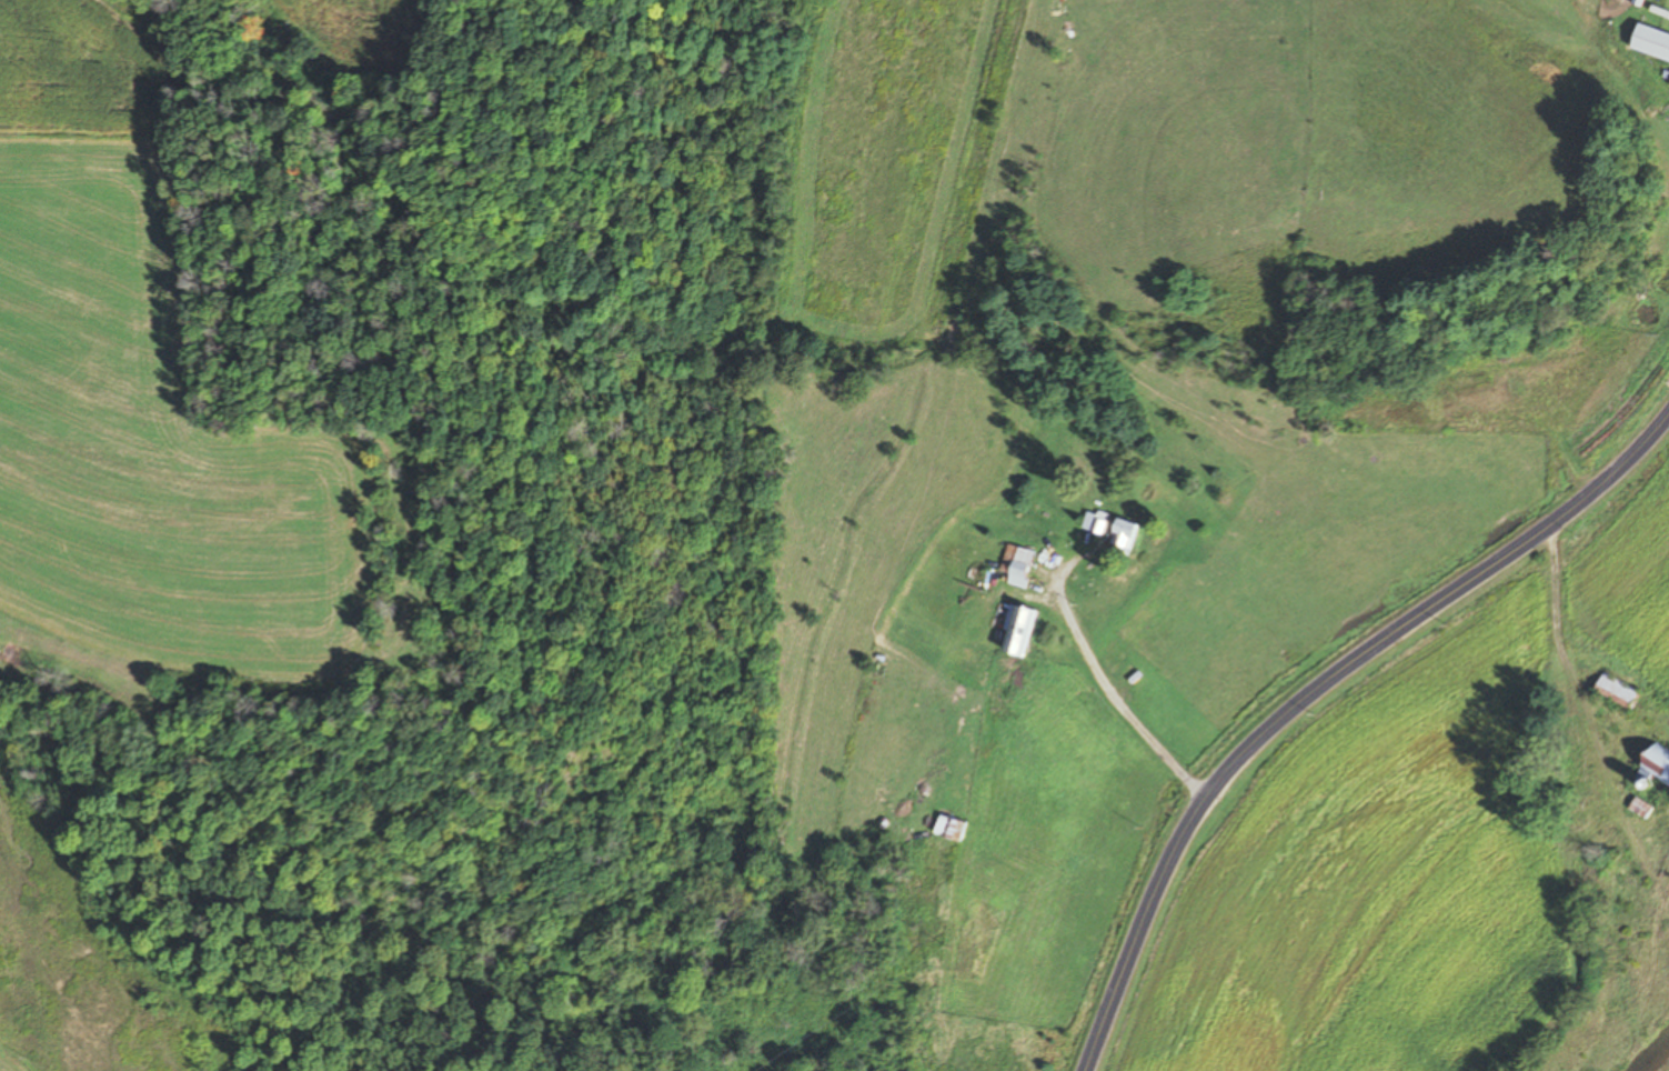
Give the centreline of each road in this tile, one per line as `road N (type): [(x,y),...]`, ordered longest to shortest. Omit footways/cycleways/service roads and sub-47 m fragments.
road 1 (secondary): [(1084,1070),(1160,873),(1241,757),(1316,693),(1610,483),(1668,418)]

